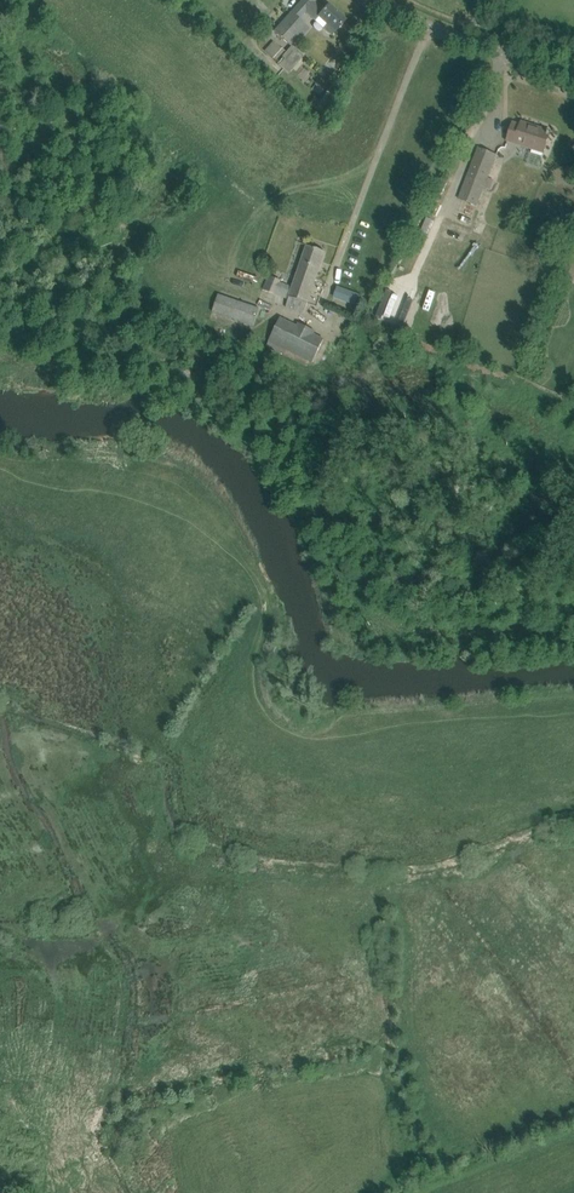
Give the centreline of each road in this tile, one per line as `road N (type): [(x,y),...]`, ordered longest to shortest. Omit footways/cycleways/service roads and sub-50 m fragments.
road 1 (unclassified): [(573,76),(417,28),(367,0)]

